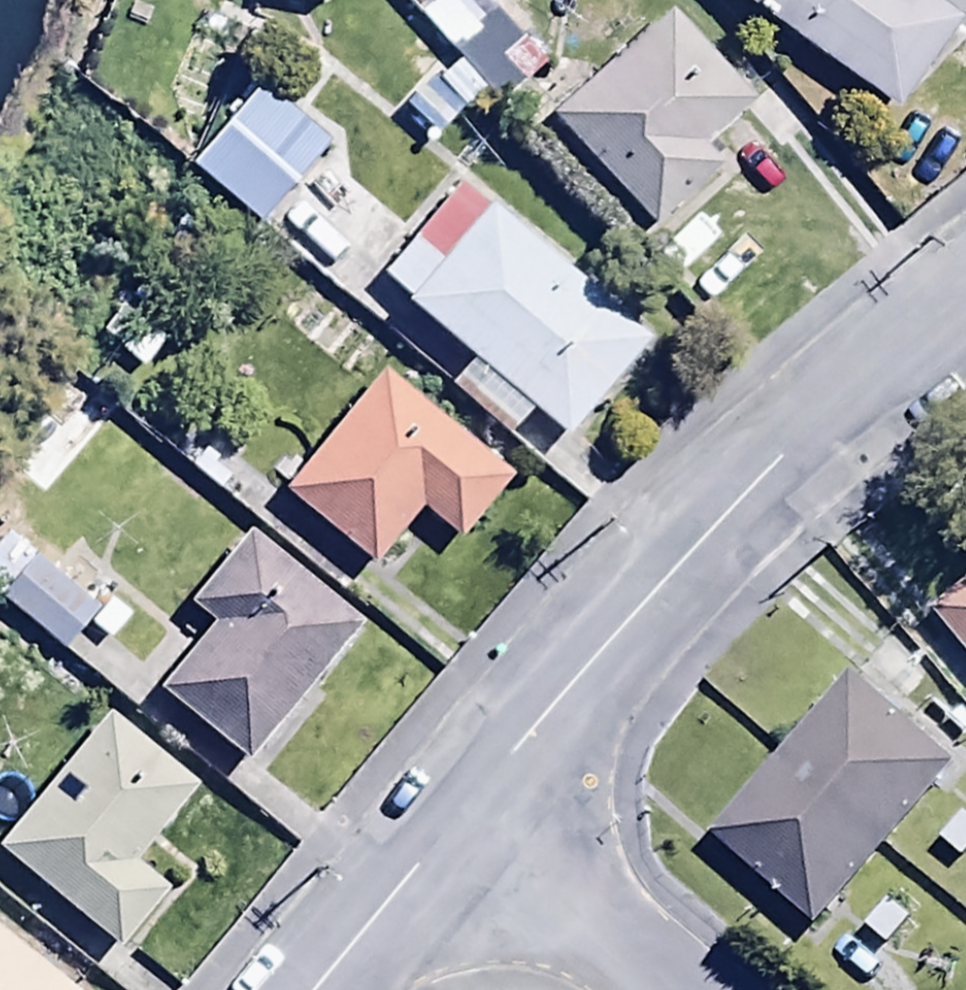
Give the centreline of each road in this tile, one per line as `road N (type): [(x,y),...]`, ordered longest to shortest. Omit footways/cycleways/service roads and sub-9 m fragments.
road 1 (residential): [(965,295),(683,546),(448,827)]
road 2 (residential): [(657,989),(448,827)]
road 3 (residential): [(448,827),(312,989)]

